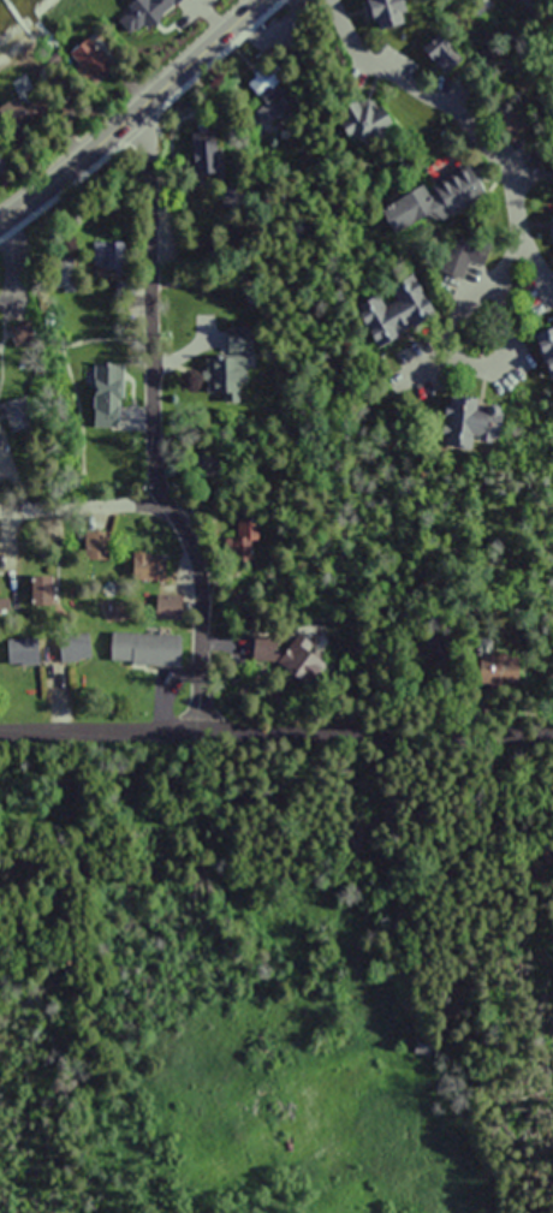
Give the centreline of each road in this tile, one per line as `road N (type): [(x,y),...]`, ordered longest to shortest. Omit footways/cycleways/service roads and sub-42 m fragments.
road 1 (residential): [(552,736),(0,732)]
road 2 (residential): [(156,504),(149,159),(125,108)]
road 3 (primary): [(0,210),(250,0)]
road 4 (residential): [(198,727),(197,551),(156,504)]

